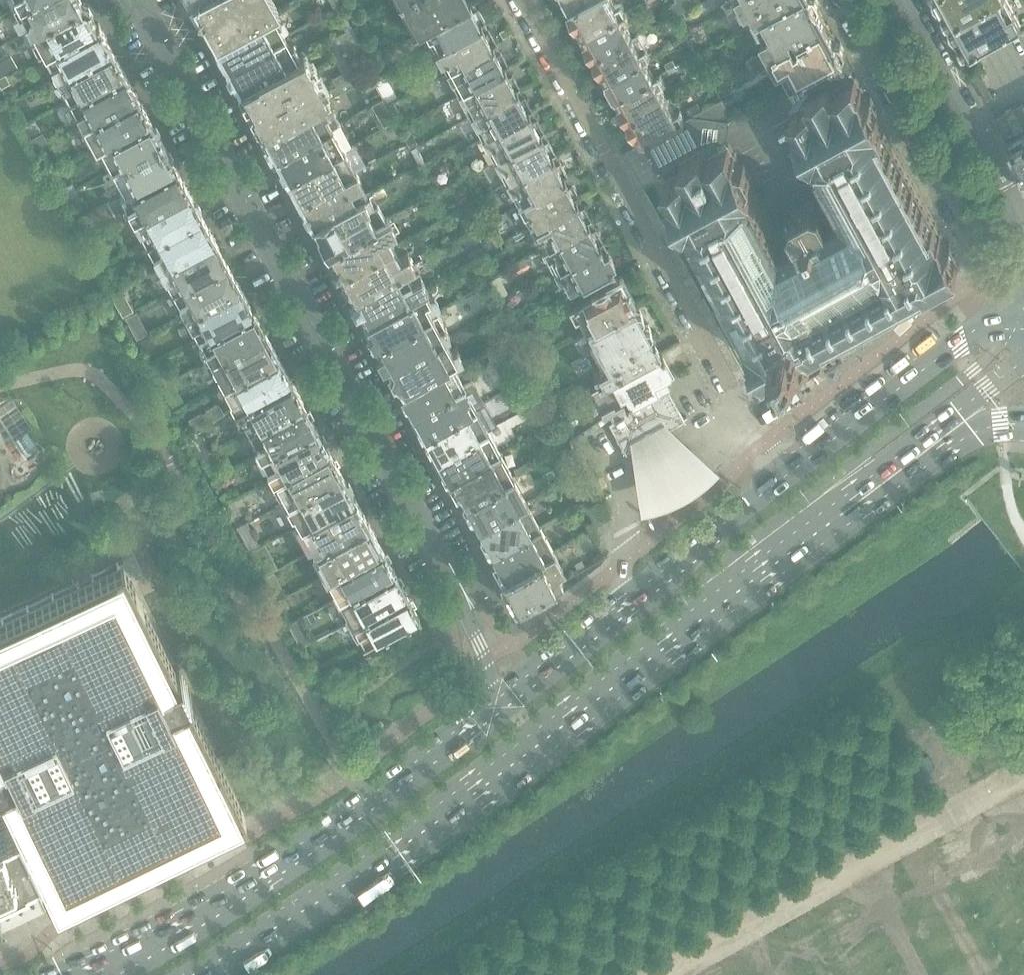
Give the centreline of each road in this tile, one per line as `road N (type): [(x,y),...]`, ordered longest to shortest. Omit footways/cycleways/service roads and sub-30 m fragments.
road 1 (residential): [(140,0),(427,523),(471,618),(494,708)]
road 2 (primary): [(205,974),(429,829),(840,516)]
road 3 (residential): [(524,0),(750,430),(786,476)]
road 4 (primary): [(494,708),(388,793),(136,953)]
road 5 (primary): [(786,476),(494,708)]
road 6 (residential): [(846,0),(962,215),(984,227),(1019,210)]
road 7 (primary): [(840,516),(863,484),(1023,362)]
road 8 (residential): [(1019,210),(905,0)]
road 9 (primary): [(971,334),(786,476)]
road 10 (primary): [(840,516),(878,503),(980,430),(1023,424)]

